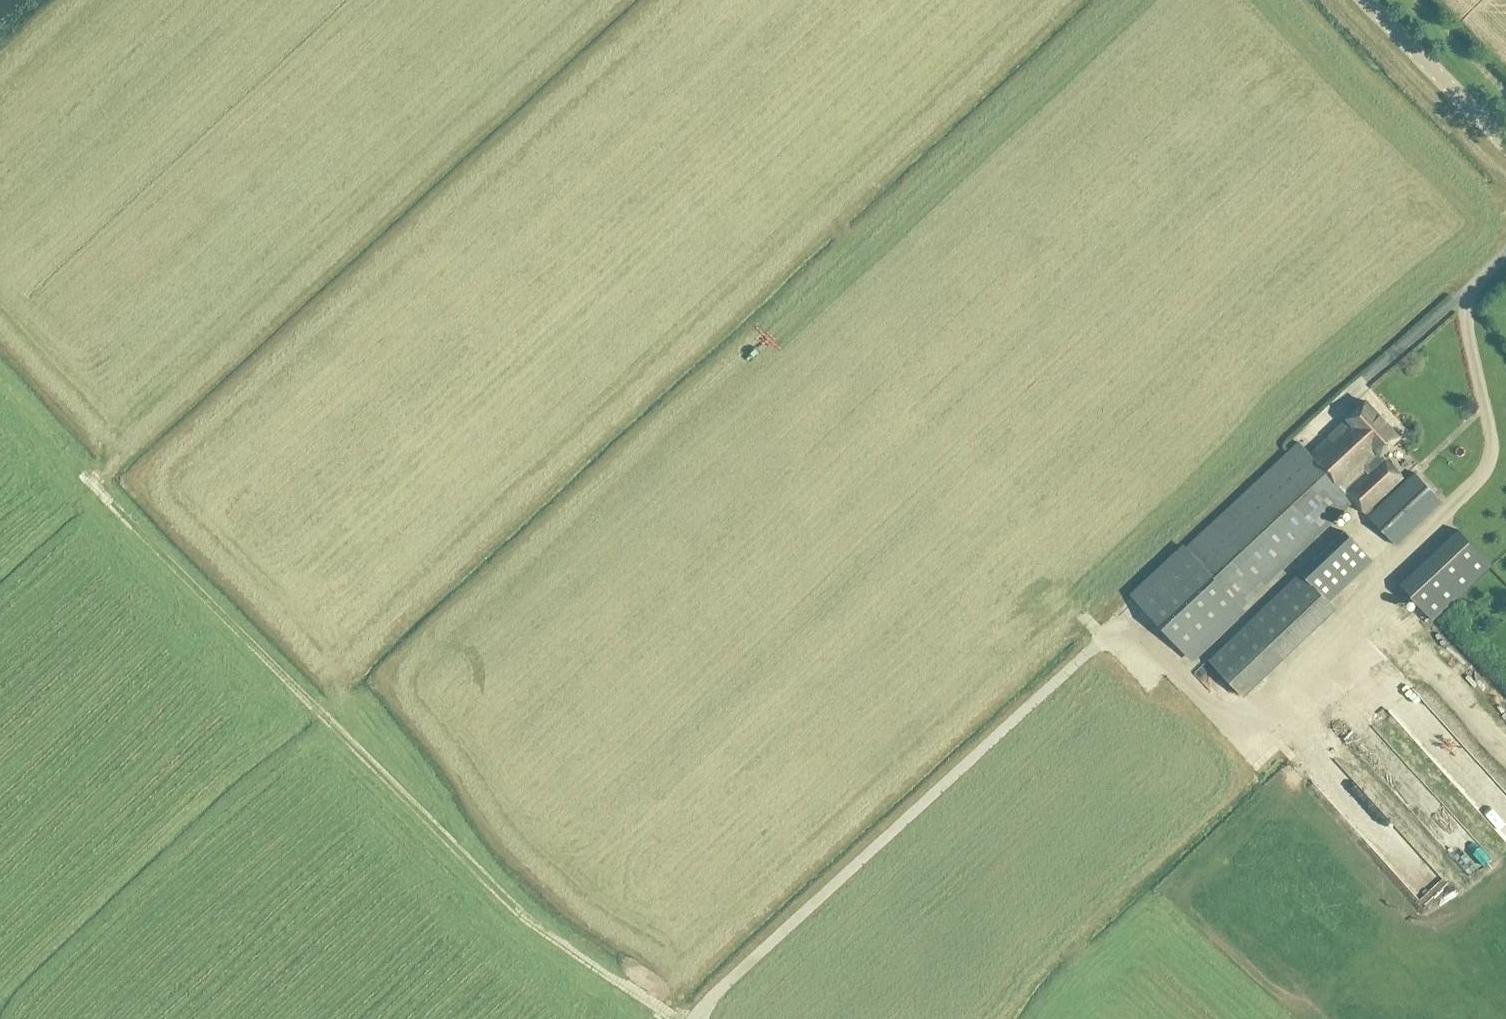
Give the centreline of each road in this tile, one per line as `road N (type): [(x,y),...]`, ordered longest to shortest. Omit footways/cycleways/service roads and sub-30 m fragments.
road 1 (unclassified): [(1505,140),(1372,0)]

